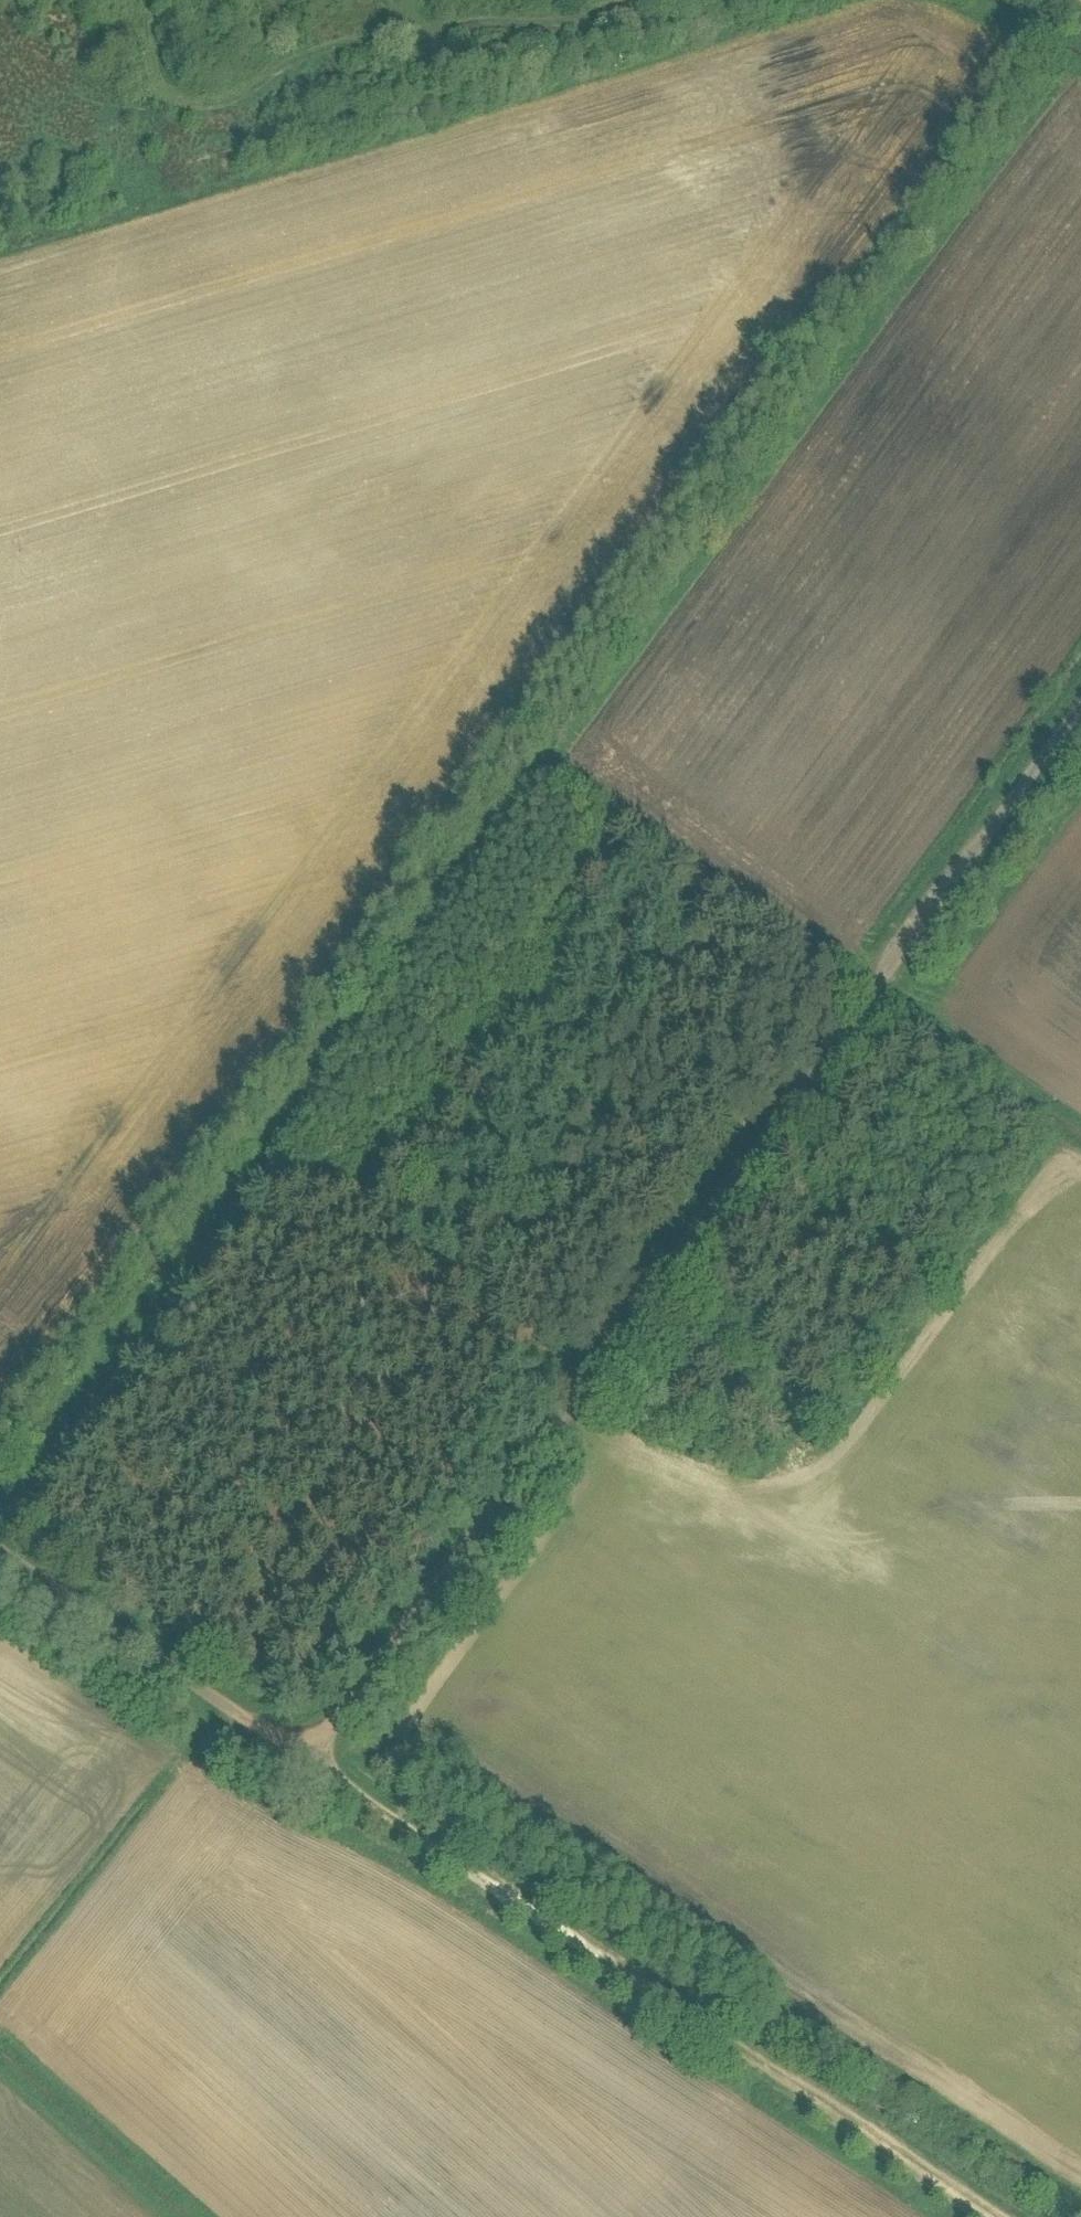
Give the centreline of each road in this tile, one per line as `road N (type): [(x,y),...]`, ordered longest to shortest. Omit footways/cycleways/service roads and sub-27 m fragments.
road 1 (unclassified): [(0,1556),(307,1764),(1080,738)]
road 2 (track): [(984,2216),(307,1764)]
road 3 (track): [(636,0),(580,20),(512,25),(453,19),(344,40),(215,99),(183,94),(154,71),(135,3)]

